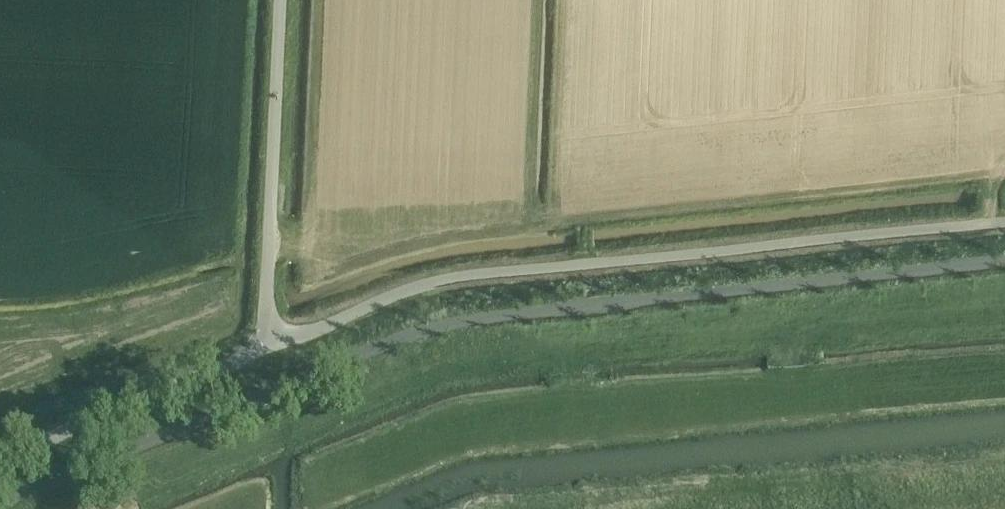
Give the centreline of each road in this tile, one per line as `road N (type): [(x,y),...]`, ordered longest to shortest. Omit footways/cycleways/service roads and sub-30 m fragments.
road 1 (unclassified): [(0,505),(461,314),(1004,260)]
road 2 (track): [(109,508),(450,363),(1004,317)]
road 3 (unclassified): [(266,348),(452,278),(1004,223)]
road 4 (unclassified): [(266,348),(280,0)]
road 5 (unclassified): [(0,460),(266,348)]

